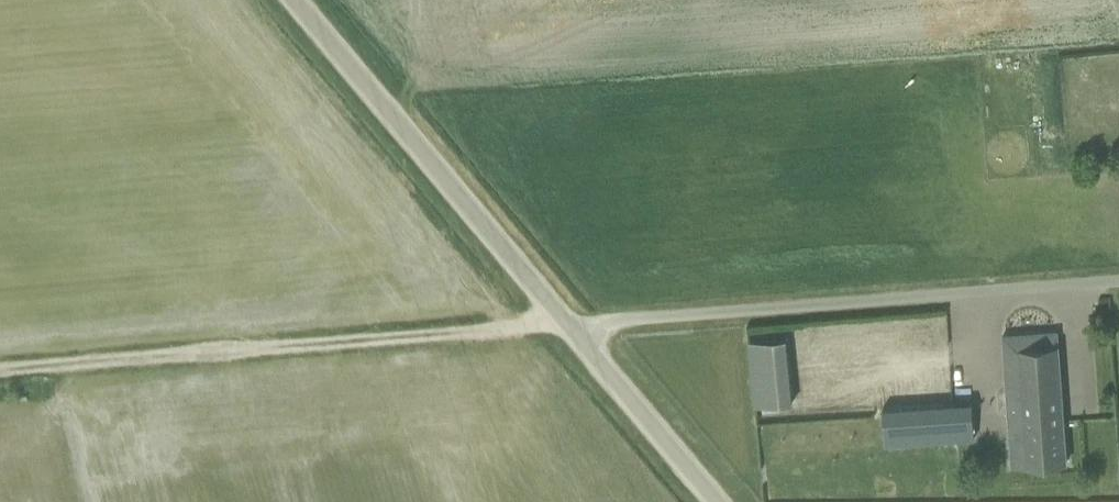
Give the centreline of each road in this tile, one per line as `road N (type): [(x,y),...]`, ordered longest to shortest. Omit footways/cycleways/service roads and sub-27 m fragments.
road 1 (track): [(571,328),(0,376)]
road 2 (unclassified): [(571,328),(1118,284)]
road 3 (unclassified): [(571,328),(298,0)]
road 4 (unclassified): [(716,501),(571,328)]

